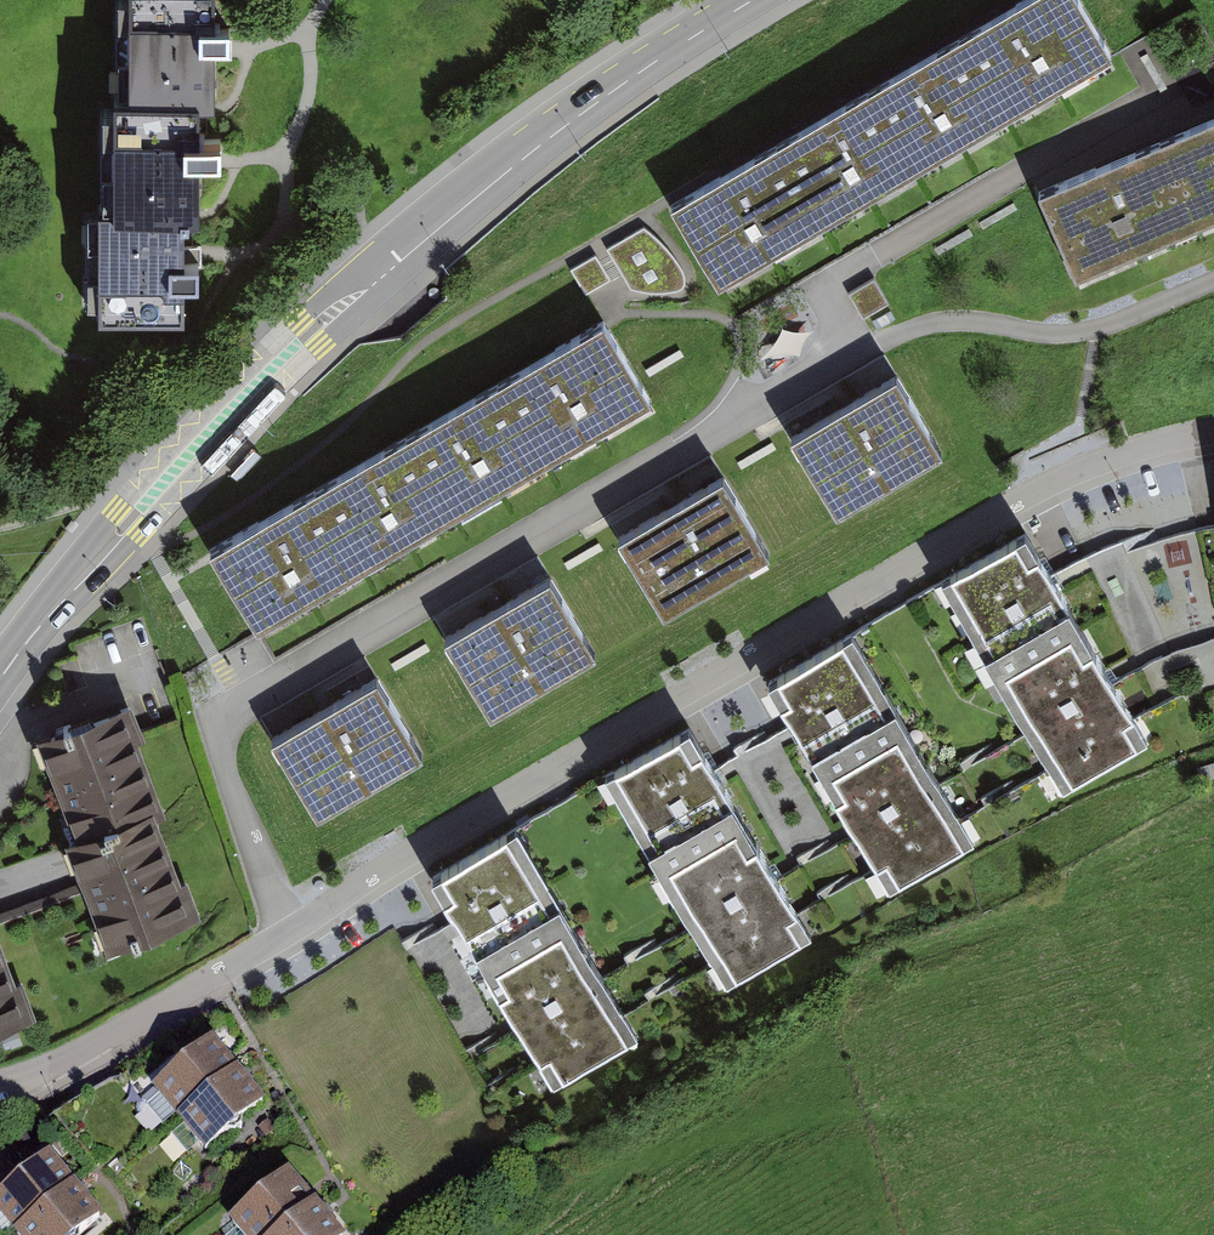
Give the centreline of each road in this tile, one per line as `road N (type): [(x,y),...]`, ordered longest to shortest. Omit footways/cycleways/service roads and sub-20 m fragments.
road 1 (residential): [(0,1089),(212,982),(416,851),(947,539),(1085,467),(1213,431)]
road 2 (tertiary): [(754,0),(526,155),(310,332),(168,477),(45,621),(0,687)]
road 3 (residential): [(1213,281),(1092,331),(984,322),(920,327),(857,357)]

